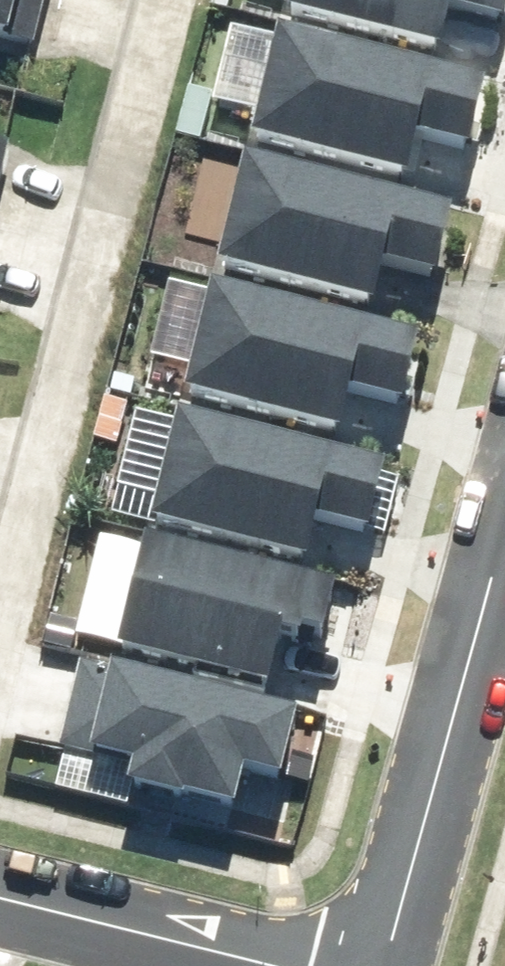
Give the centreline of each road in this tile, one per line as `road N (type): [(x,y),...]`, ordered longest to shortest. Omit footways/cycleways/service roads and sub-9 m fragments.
road 1 (residential): [(504,536),(389,965)]
road 2 (residential): [(247,965),(0,904)]

